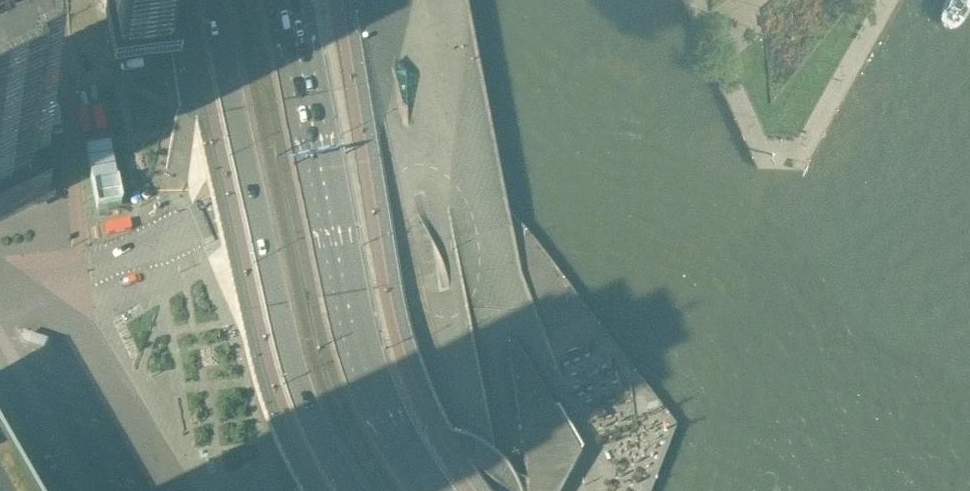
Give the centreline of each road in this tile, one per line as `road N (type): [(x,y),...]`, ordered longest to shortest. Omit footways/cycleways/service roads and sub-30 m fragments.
road 1 (secondary): [(424,490),(356,329),(290,0)]
road 2 (secondary): [(208,0),(282,343),(308,430),(340,490)]
road 3 (residential): [(50,0),(60,77),(0,82)]
road 4 (residential): [(58,490),(0,378)]

